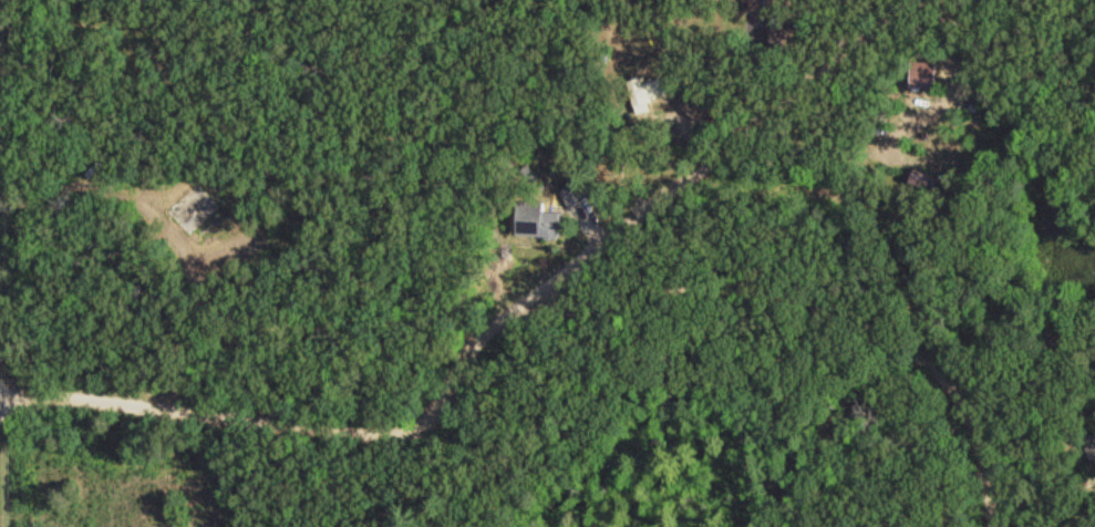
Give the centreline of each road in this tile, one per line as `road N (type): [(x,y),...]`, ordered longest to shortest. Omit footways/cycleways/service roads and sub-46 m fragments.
road 1 (residential): [(0,389),(366,435),(432,421),(476,339),(913,0)]
road 2 (residential): [(507,317),(569,314),(675,289),(755,289),(839,311),(949,376)]
road 3 (residential): [(949,376),(980,451),(991,526)]

